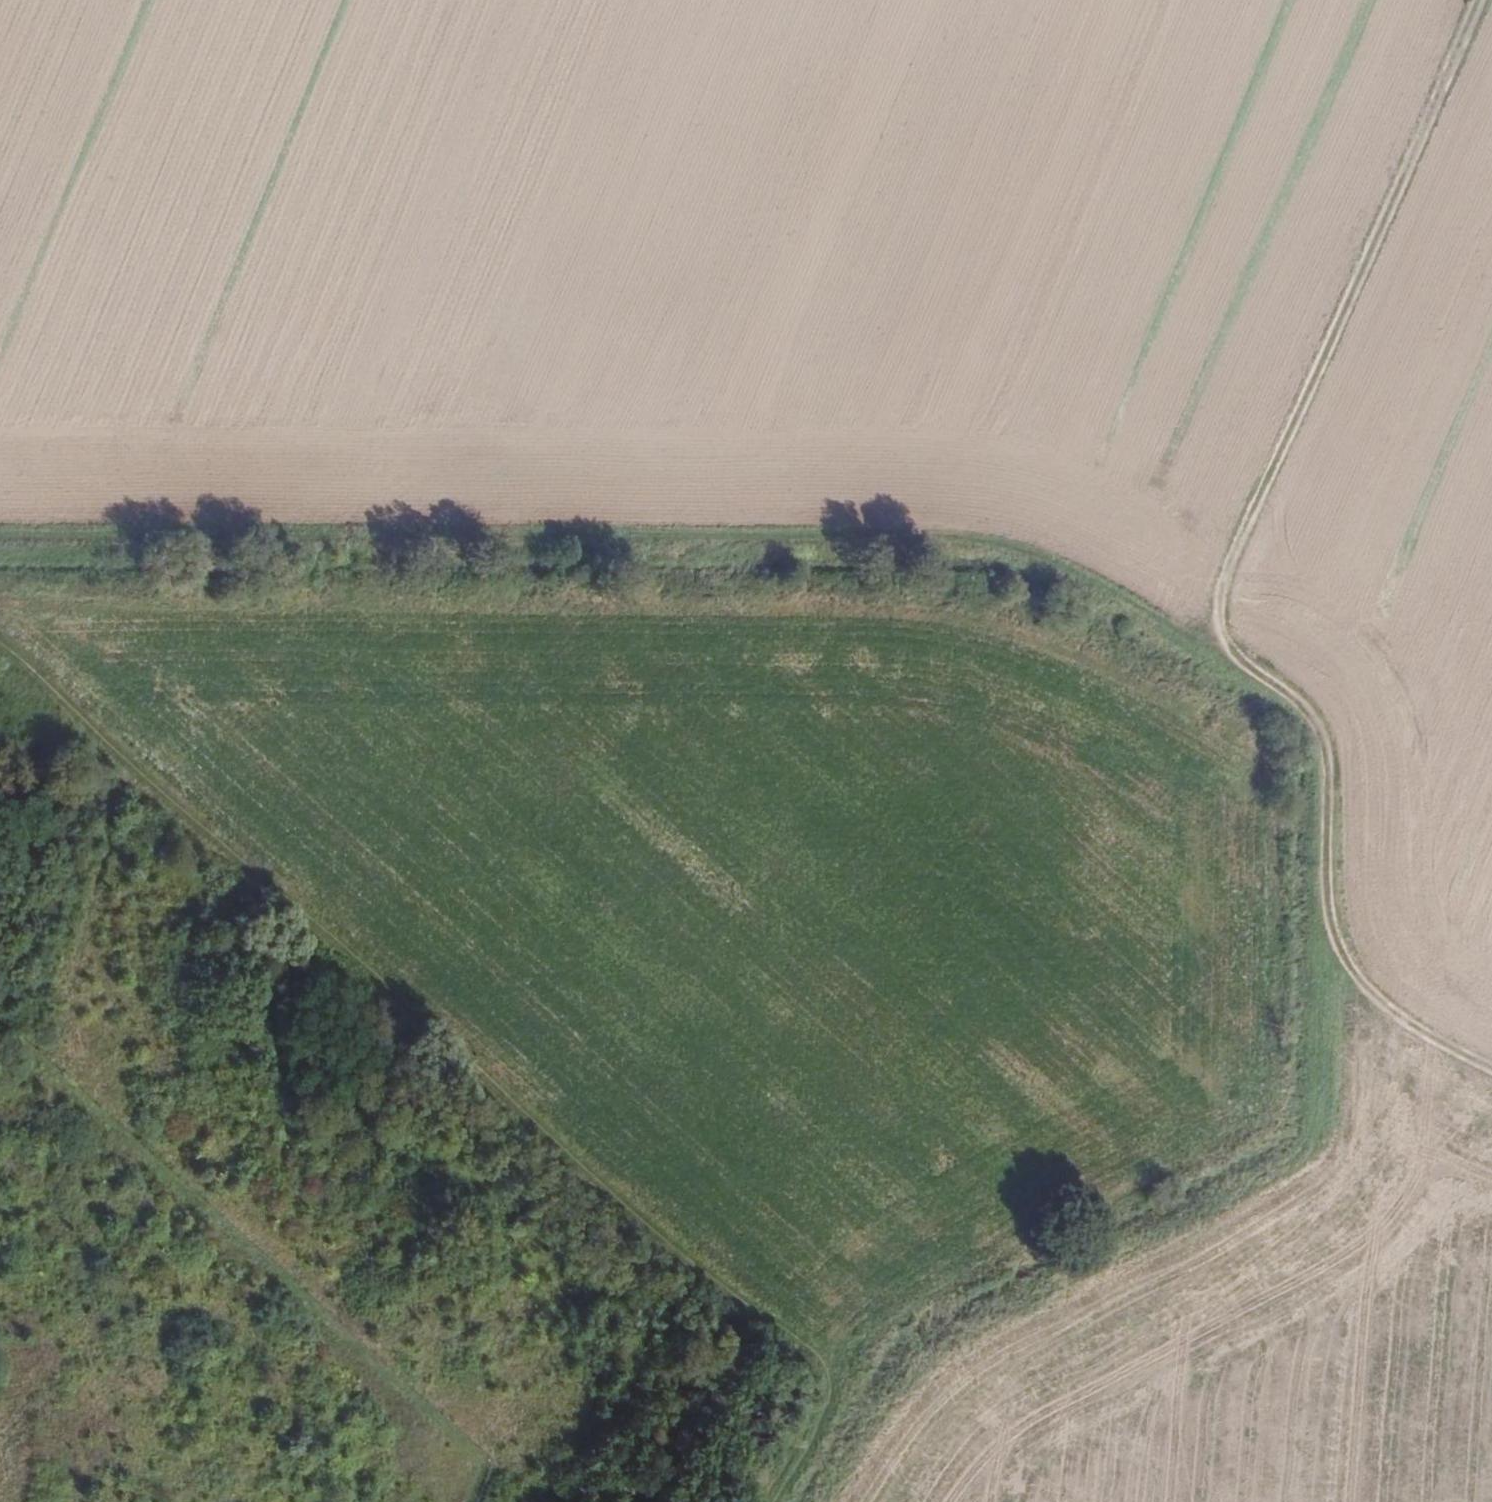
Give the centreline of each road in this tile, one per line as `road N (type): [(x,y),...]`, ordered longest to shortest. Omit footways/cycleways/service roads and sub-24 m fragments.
road 1 (track): [(1481,0),(1235,556),(1220,611),(1233,650),(1304,704),(1326,743),(1331,903),(1347,960),(1407,1022),(1491,1069)]

